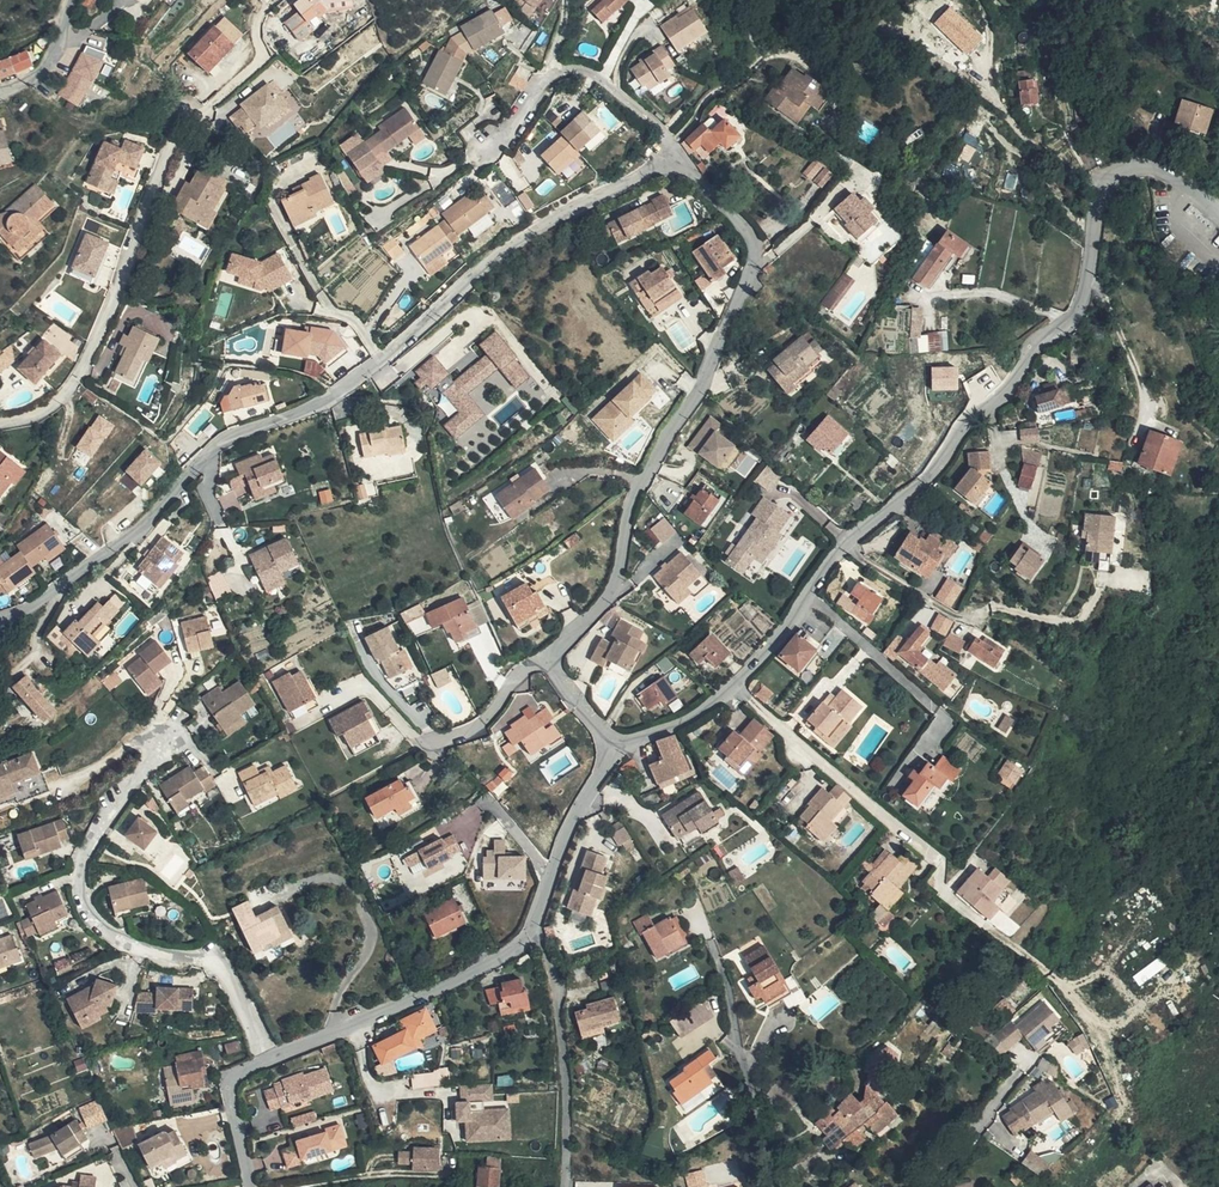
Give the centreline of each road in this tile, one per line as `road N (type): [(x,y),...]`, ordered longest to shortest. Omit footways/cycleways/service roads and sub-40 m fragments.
road 1 (residential): [(1218,214),(1158,168),(1106,179),(1076,314),(1033,350),(1004,395),(963,422),(932,474),(849,540),(747,672),(699,714),(617,750)]
road 2 (residential): [(0,619),(36,605),(149,520),(224,440),(337,393),(493,258),(671,163)]
road 3 (residential): [(671,163),(747,231),(752,271),(711,369),(635,498),(614,588),(547,660)]
road 4 (residential): [(270,1059),(450,982),(521,942),(570,825),(617,750)]
road 5 (residential): [(270,1059),(225,974),(208,961),(132,945),(89,912),(81,856),(161,739)]
road 6 (residential): [(0,422),(51,407),(83,367),(187,106)]
road 7 (residential): [(671,163),(660,126),(602,78),(570,68),(547,77),(486,149)]
road 8 (residential): [(547,660),(525,668),(481,724),(419,744)]
road 9 (residential): [(251,1186),(228,1082),(270,1059)]
road 10 (residential): [(71,0),(49,64),(0,94)]

